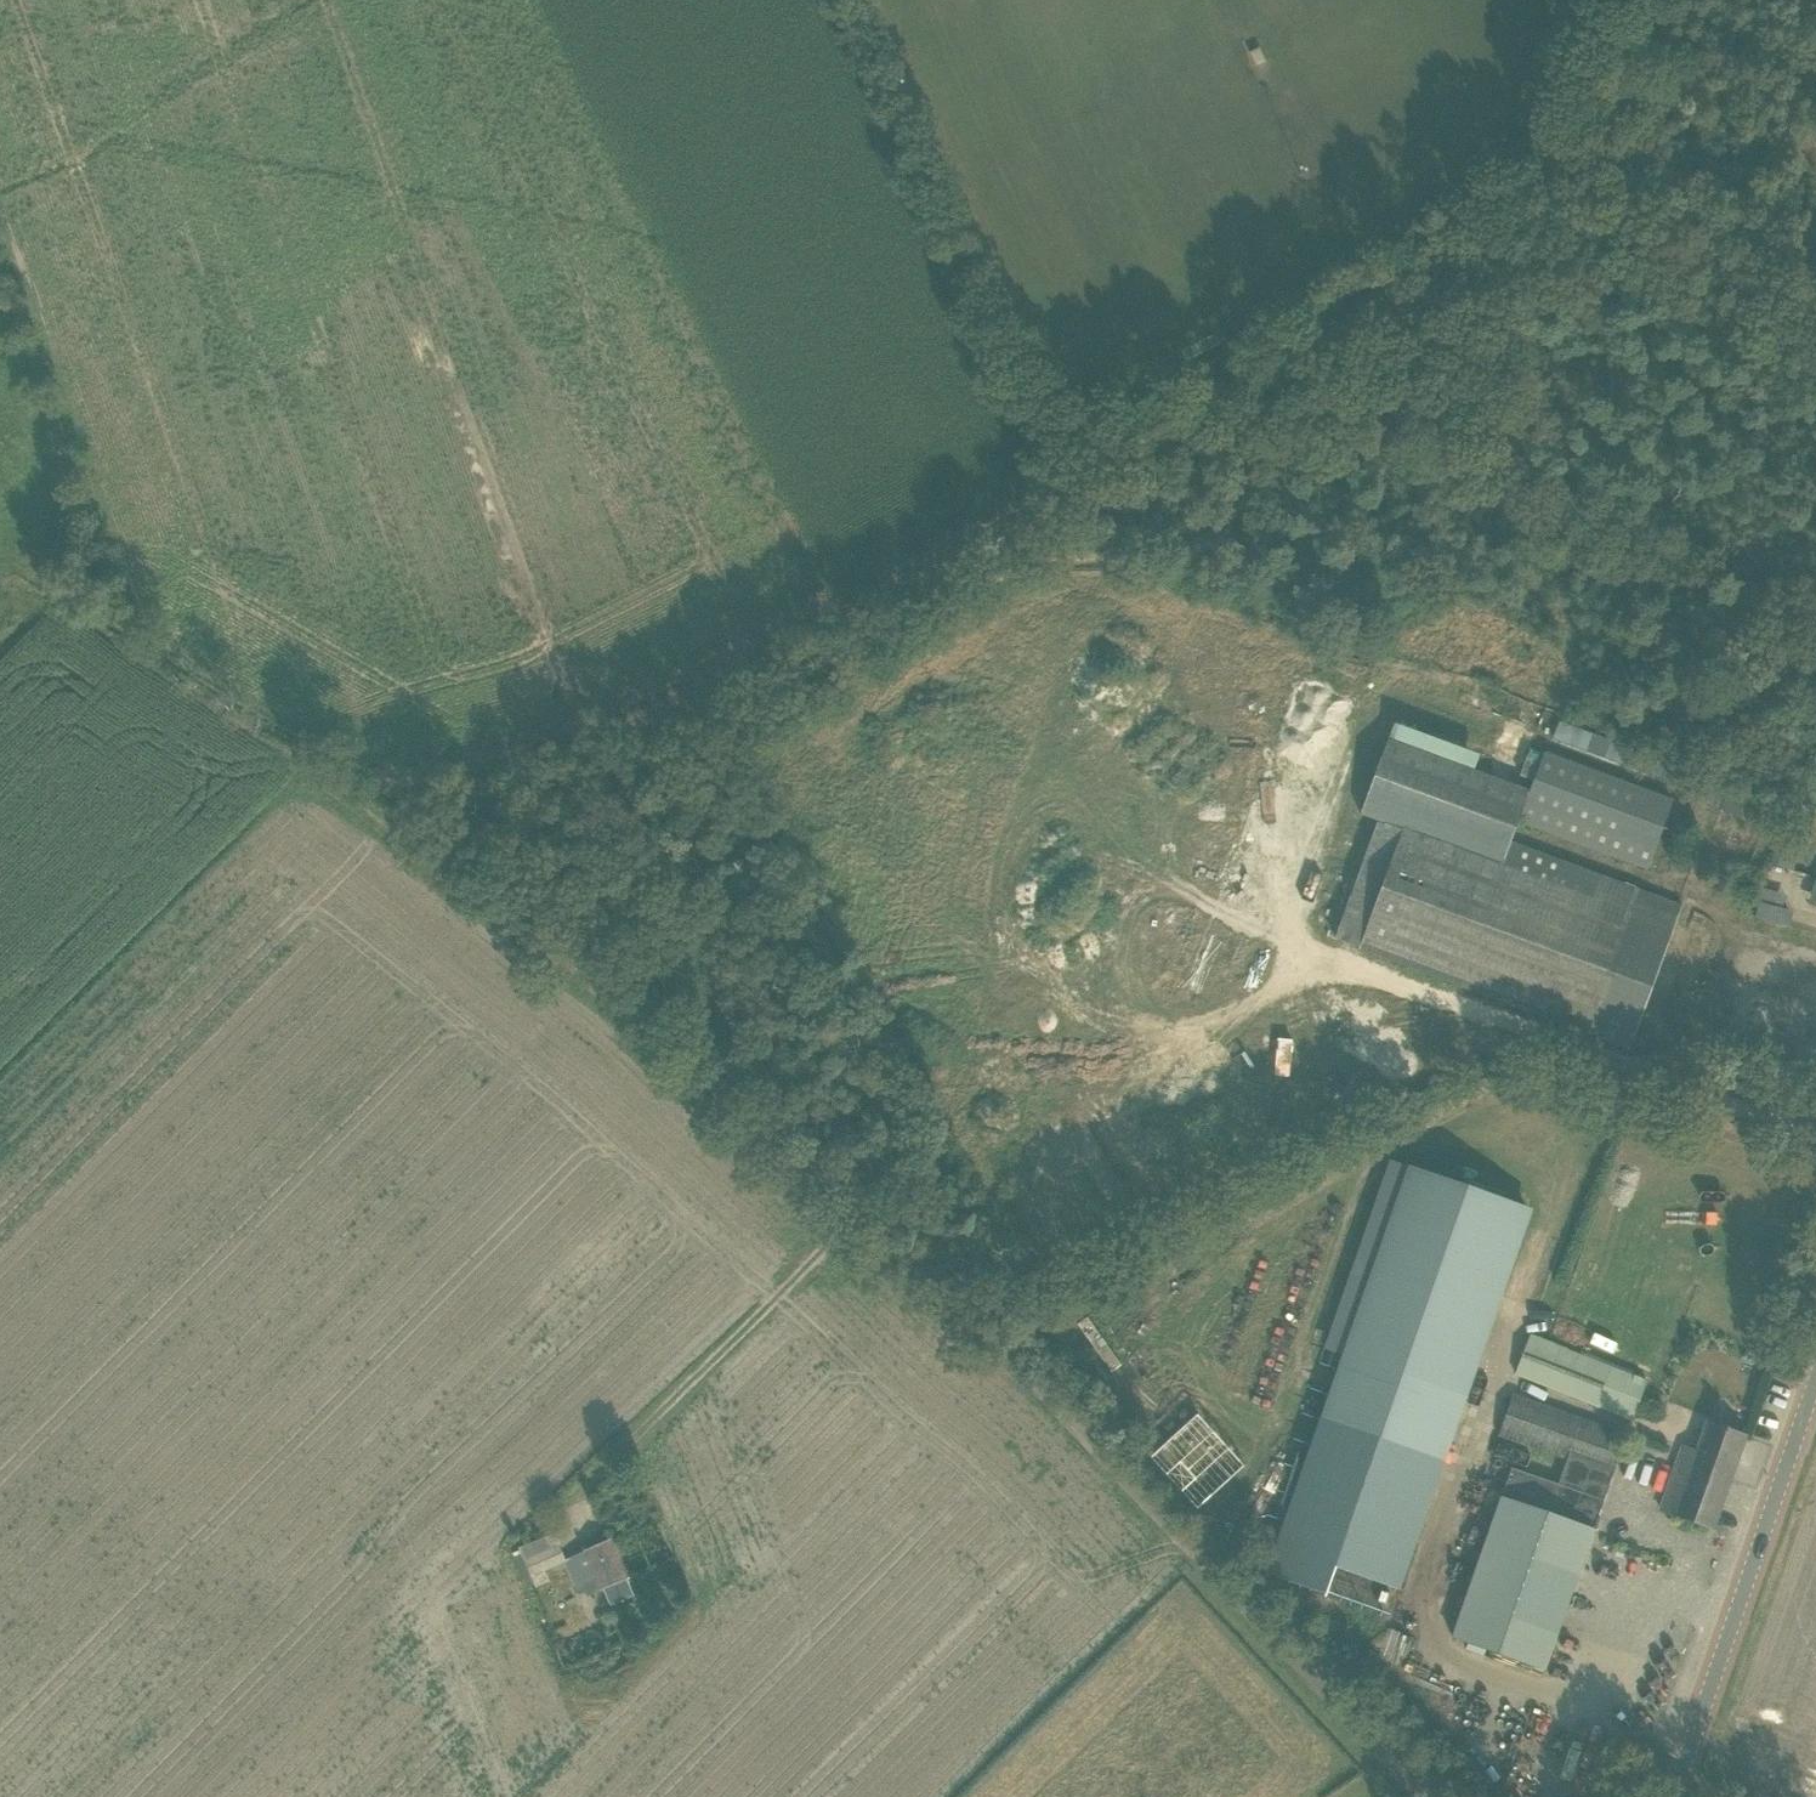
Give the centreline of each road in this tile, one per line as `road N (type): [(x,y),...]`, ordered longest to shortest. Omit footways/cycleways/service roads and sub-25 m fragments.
road 1 (track): [(1643,0),(1592,136),(1506,221),(659,710),(407,823),(1032,1392)]
road 2 (track): [(1419,1796),(1102,1457),(1032,1392)]
road 3 (tertiary): [(1676,1796),(1815,1399)]

